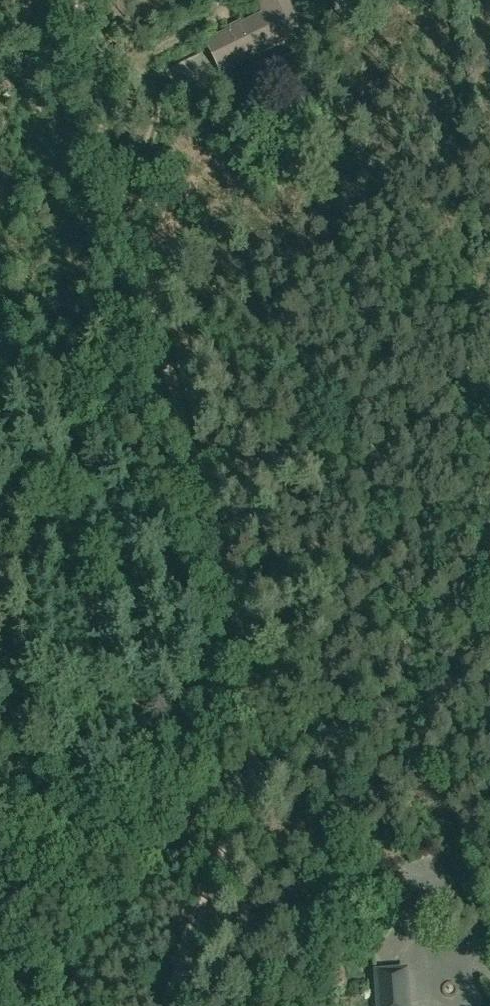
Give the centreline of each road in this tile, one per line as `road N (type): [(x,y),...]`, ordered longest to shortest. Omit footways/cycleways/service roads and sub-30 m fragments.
road 1 (track): [(171,1005),(235,827),(254,723),(71,0)]

